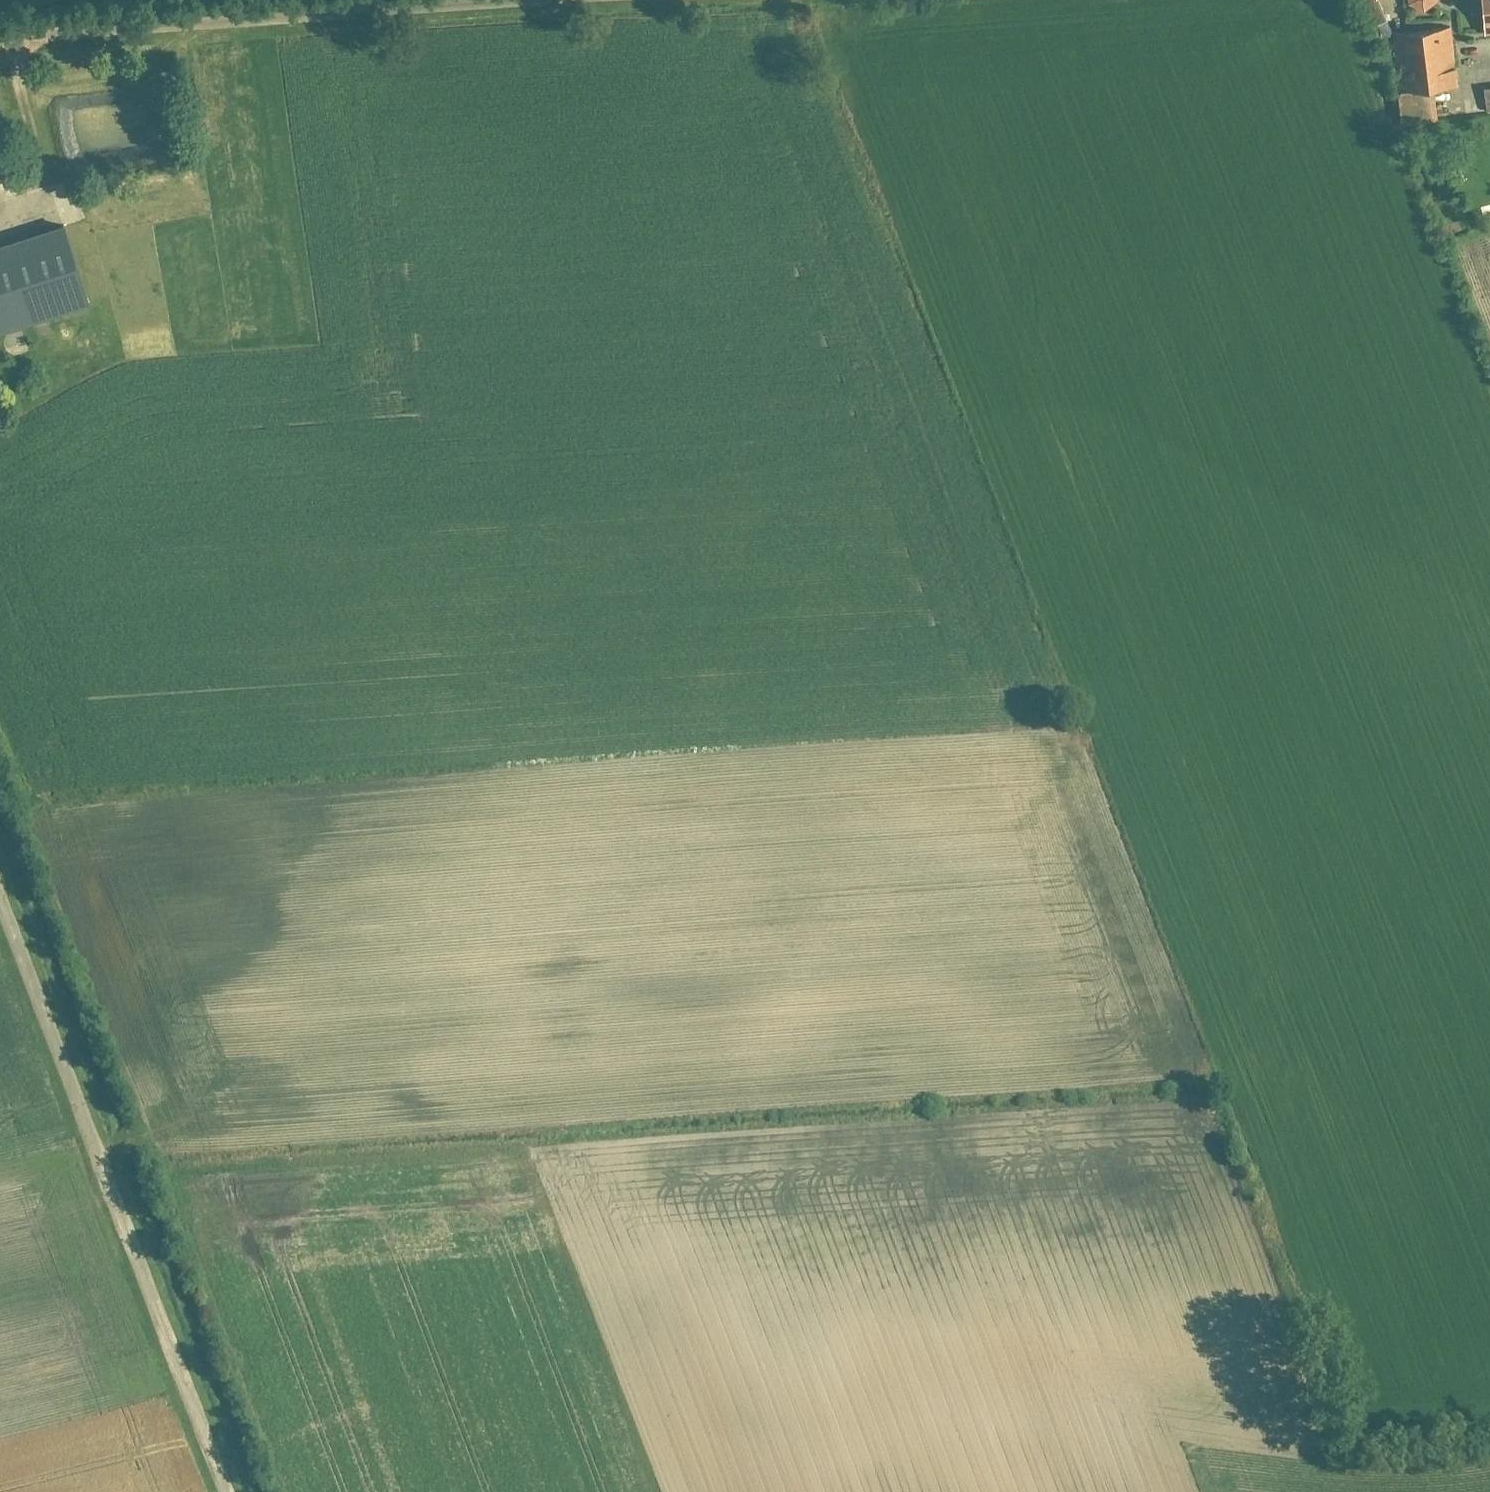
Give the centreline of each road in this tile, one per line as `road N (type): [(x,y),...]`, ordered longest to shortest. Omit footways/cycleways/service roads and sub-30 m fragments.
road 1 (track): [(0,920),(218,1491)]
road 2 (residential): [(374,0),(0,34)]

